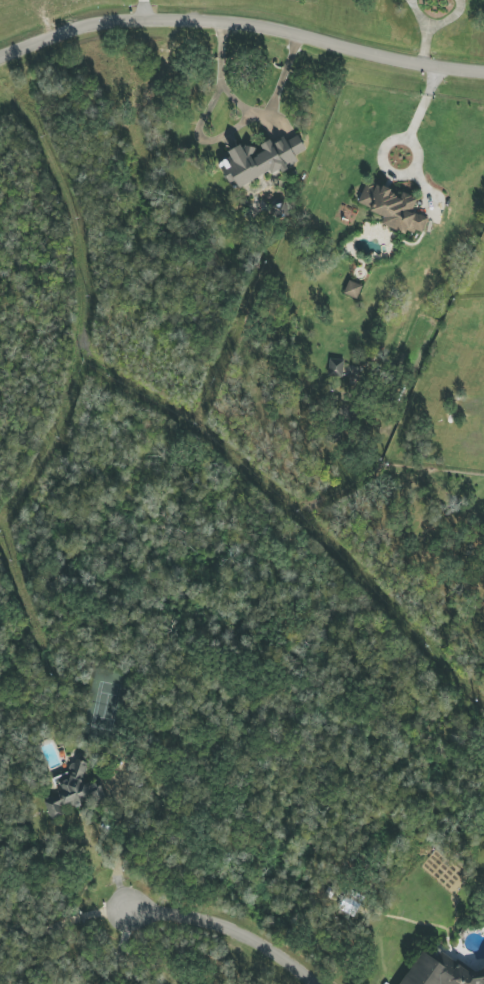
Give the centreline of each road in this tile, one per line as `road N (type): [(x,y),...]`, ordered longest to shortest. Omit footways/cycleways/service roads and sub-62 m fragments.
road 1 (residential): [(0,55),(86,24),(199,20),(483,72)]
road 2 (residential): [(312,983),(236,934),(128,912)]

